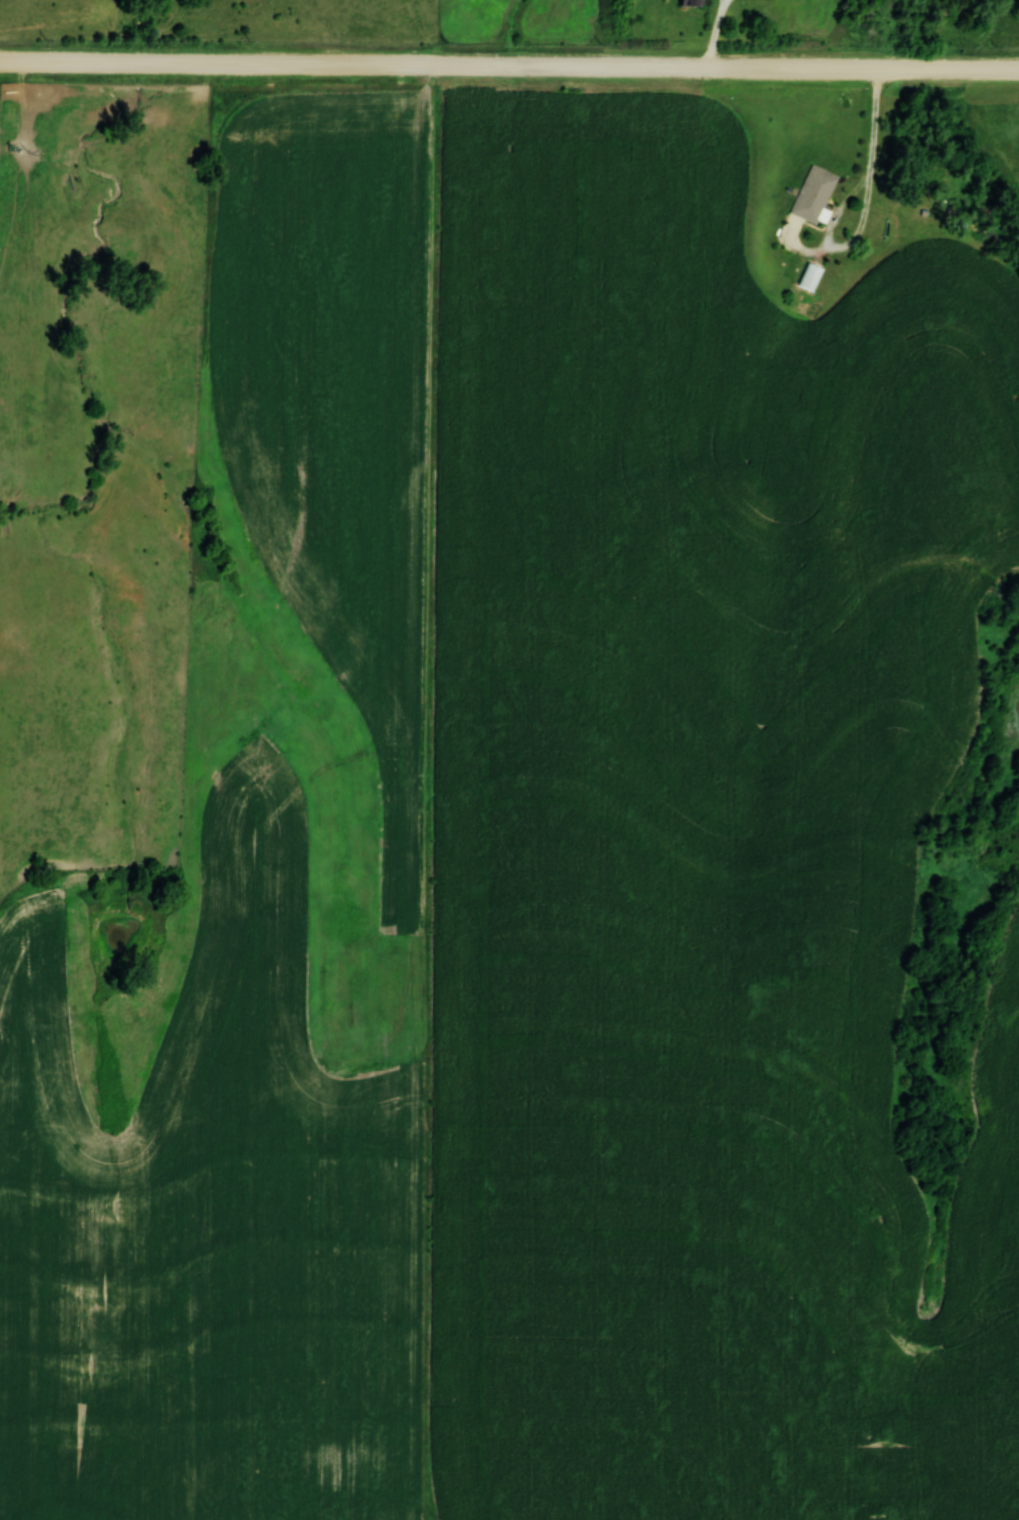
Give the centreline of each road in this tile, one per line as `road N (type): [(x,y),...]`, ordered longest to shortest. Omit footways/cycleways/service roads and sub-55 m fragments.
road 1 (tertiary): [(1018,73),(0,64)]

